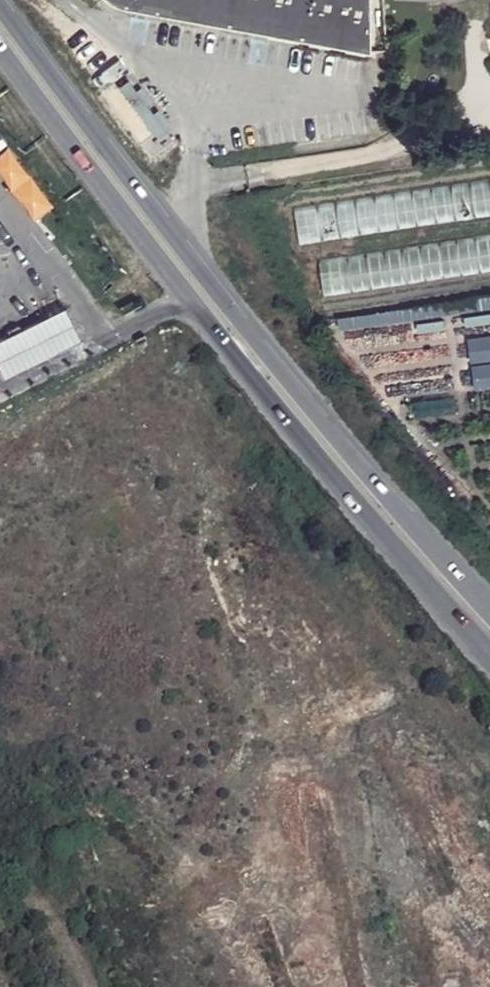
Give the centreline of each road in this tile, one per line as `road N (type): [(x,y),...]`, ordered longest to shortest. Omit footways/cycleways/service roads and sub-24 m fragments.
road 1 (primary): [(0,45),(247,371),(489,657)]
road 2 (primary): [(489,608),(431,548),(0,1)]

